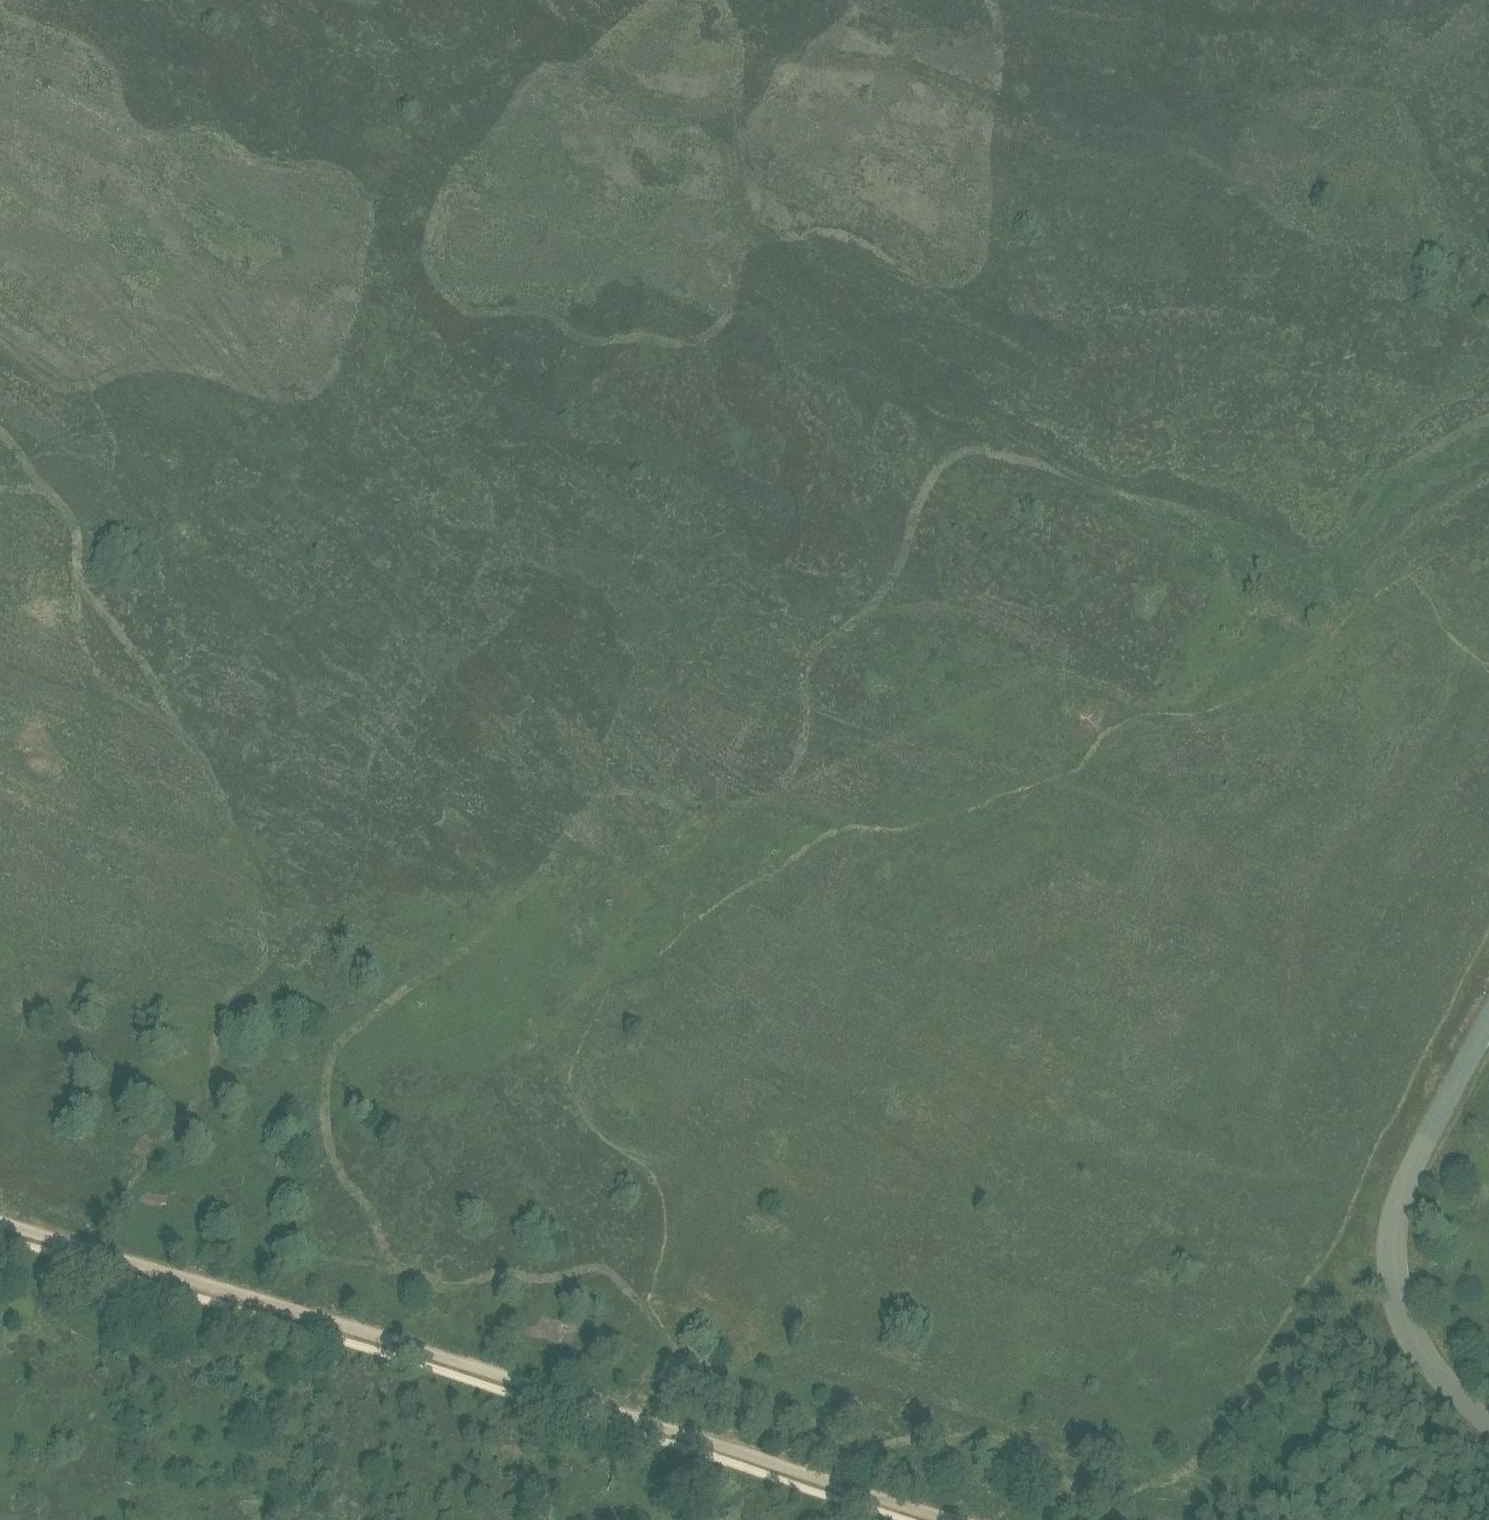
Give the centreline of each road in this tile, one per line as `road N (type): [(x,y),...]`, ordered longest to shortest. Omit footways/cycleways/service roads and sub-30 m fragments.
road 1 (track): [(961,1519),(0,1224)]
road 2 (unclassified): [(1488,1424),(1437,1375),(1415,1342),(1394,1265),(1400,1211),(1421,1150),(1488,1021)]

